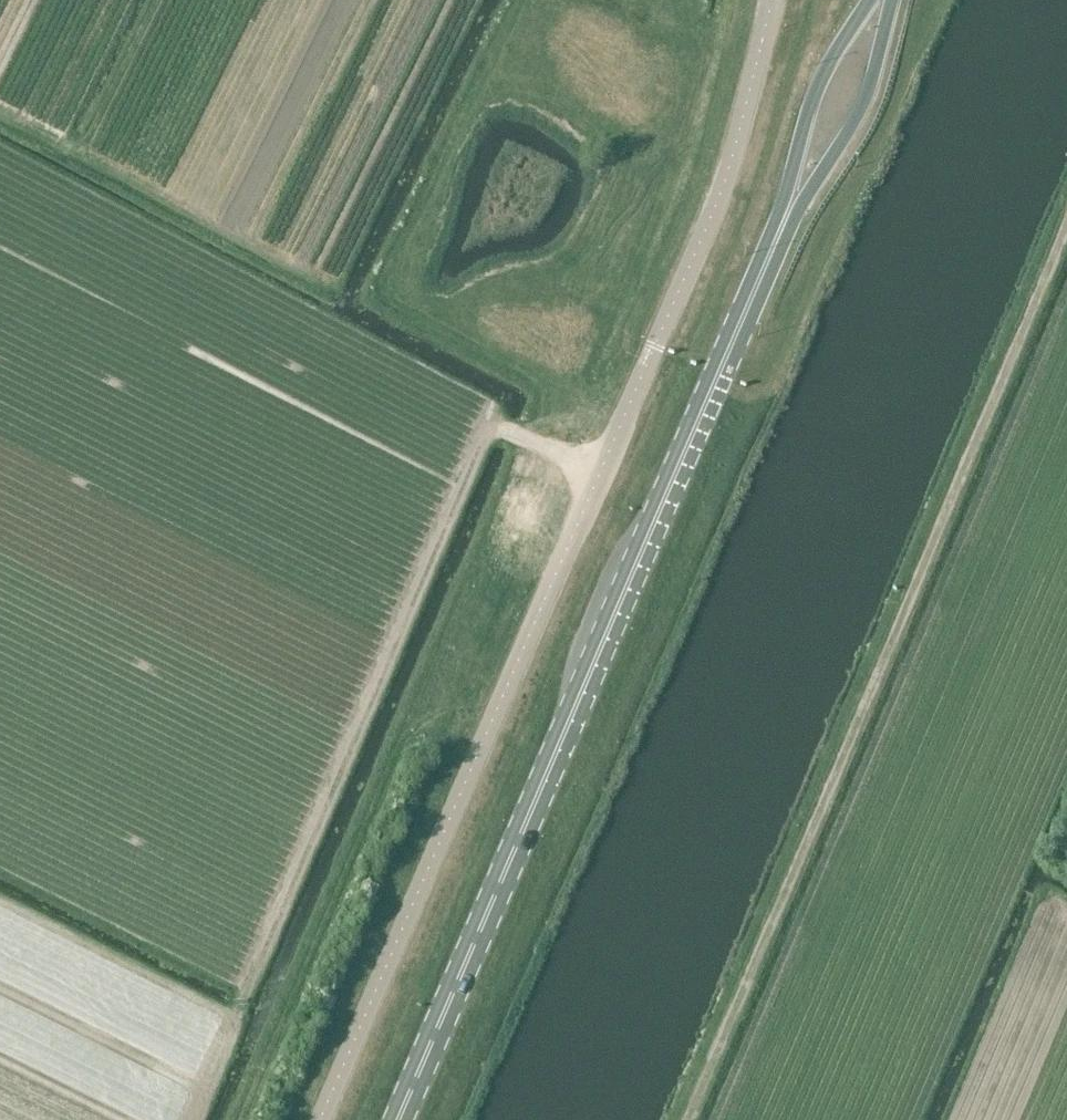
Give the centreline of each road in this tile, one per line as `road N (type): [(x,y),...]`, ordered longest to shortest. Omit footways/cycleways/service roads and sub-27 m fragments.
road 1 (unclassified): [(771,0),(721,195),(321,1119)]
road 2 (primary): [(399,1119),(784,223)]
road 3 (track): [(688,1119),(1066,223)]
road 4 (track): [(601,471),(510,433),(485,439),(194,1119)]
road 5 (track): [(0,118),(331,290)]
road 6 (track): [(0,907),(234,1023)]
road 7 (primary): [(784,223),(862,109),(891,0)]
road 8 (primary): [(870,0),(817,83),(784,223)]

